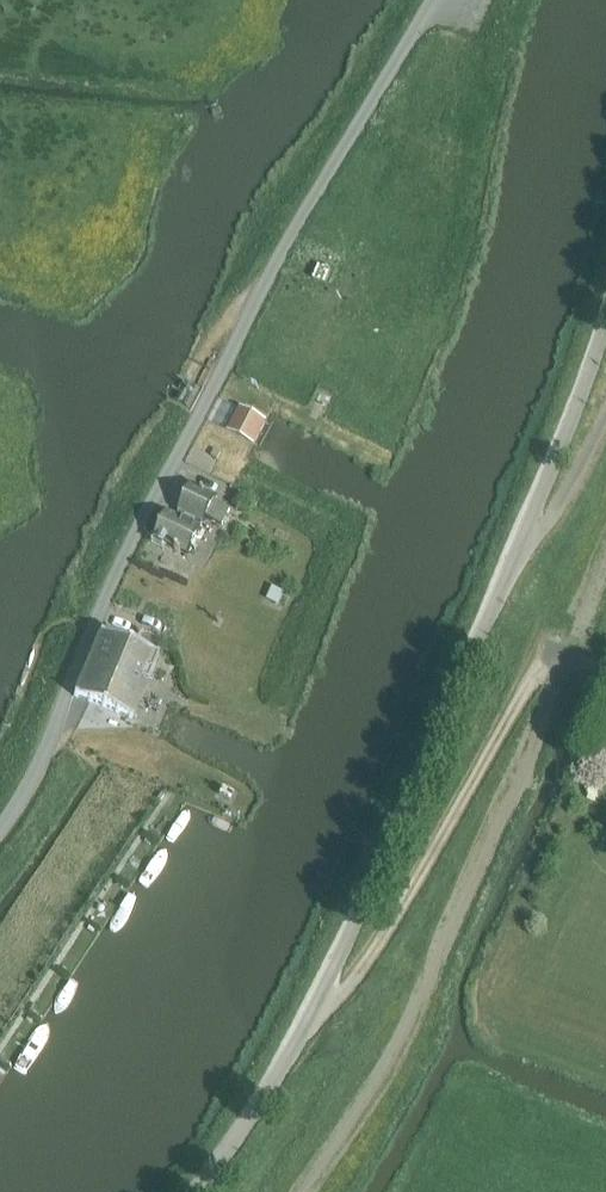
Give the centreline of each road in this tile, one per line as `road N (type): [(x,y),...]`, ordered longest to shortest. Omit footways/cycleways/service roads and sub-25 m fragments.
road 1 (unclassified): [(200,1191),(260,1108),(328,984),(523,536),(605,320)]
road 2 (unclassified): [(0,823),(18,800),(262,287),(430,0)]

